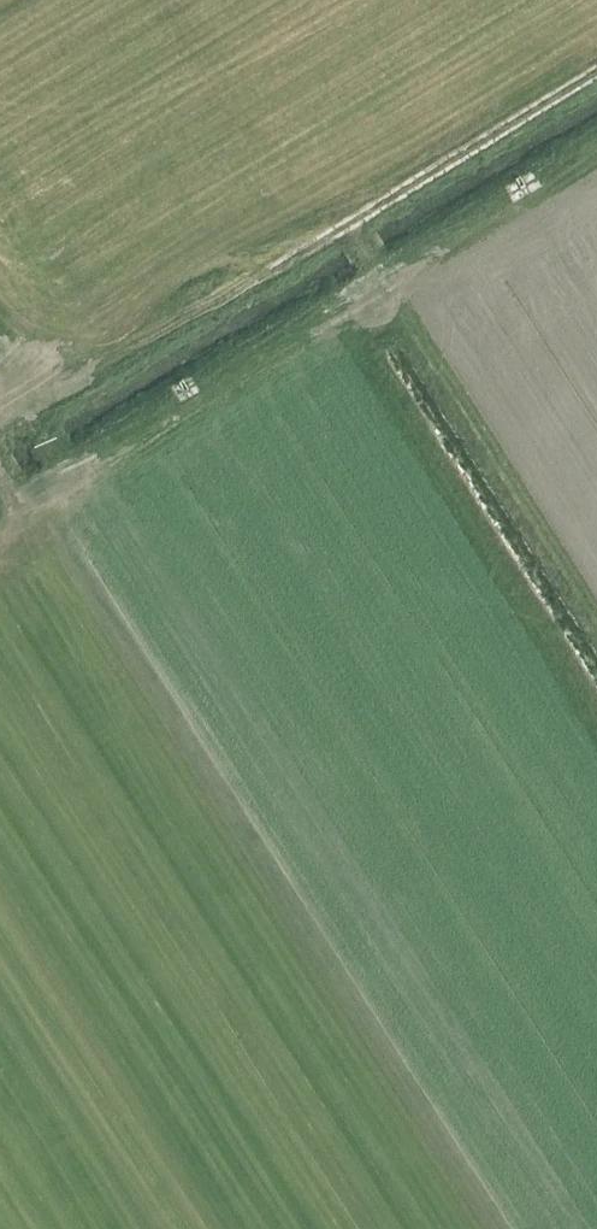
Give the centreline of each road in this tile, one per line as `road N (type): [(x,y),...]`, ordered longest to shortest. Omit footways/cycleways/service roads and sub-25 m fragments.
road 1 (track): [(596,70),(219,303),(0,423)]

